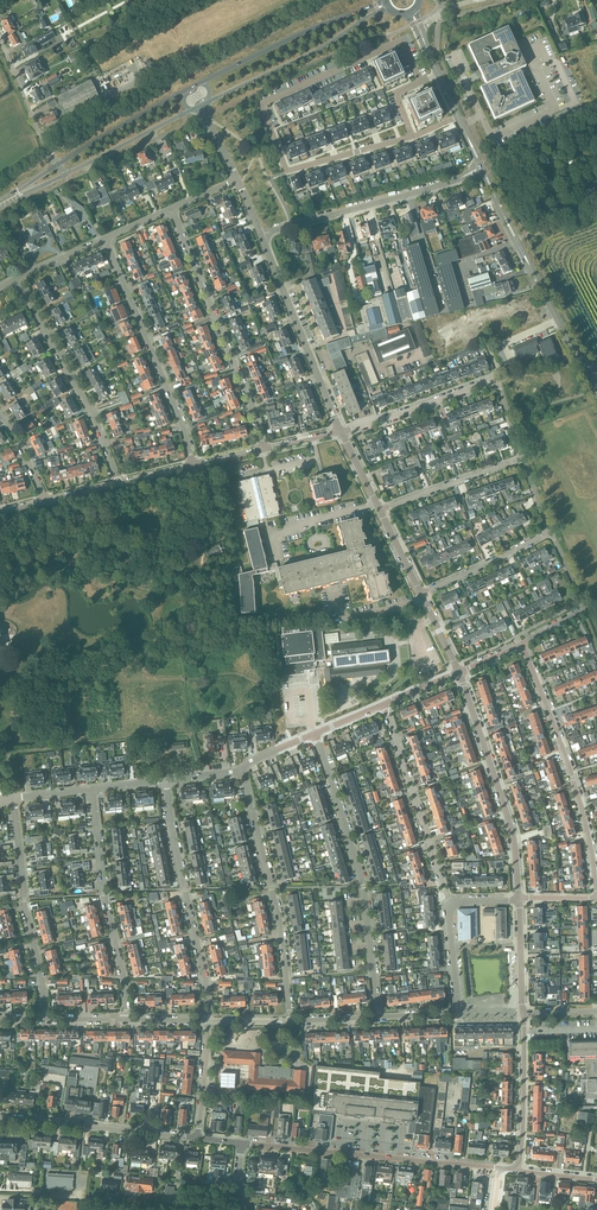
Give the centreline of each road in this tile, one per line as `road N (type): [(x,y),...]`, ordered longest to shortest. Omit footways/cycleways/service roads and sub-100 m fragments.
road 1 (residential): [(377,1017),(356,861),(316,734)]
road 2 (residential): [(595,900),(581,803),(522,643)]
road 3 (unclassified): [(500,1167),(241,1142)]
road 4 (residential): [(264,450),(172,209)]
road 5 (residential): [(290,1021),(277,913),(242,770)]
road 6 (secondary): [(596,383),(480,167)]
road 7 (residential): [(193,467),(104,239)]
road 8 (residential): [(207,1021),(166,780)]
road 9 (residential): [(518,899),(516,841),(458,673)]
road 10 (residential): [(125,1019),(93,789)]
road 11 (residential): [(119,484),(93,411),(20,277)]
road 12 (residential): [(262,236),(480,167)]
road 13 (residential): [(421,81),(402,40),(262,104),(271,130)]
road 14 (residential): [(41,1019),(43,980),(14,797)]
road 15 (residential): [(450,904),(381,704)]
road 16 (residential): [(340,432),(262,236)]
road 17 (secondary): [(204,103),(388,7)]
road 18 (secondary): [(385,0),(201,83)]
road 19 (unclassified): [(198,1138),(0,1118)]
road 20 (unclassified): [(377,1017),(457,1013),(450,904)]
road 21 (residential): [(412,136),(286,170),(271,130)]
road 22 (residential): [(340,432),(497,379)]
road 23 (unclassified): [(522,1012),(520,1169)]
road 24 (residential): [(378,508),(522,458)]
road 25 (secondary): [(188,90),(58,164)]
road 26 (residential): [(420,594),(552,531)]
road 27 (secondary): [(65,174),(193,109)]
road 28 (residential): [(58,164),(0,40)]

